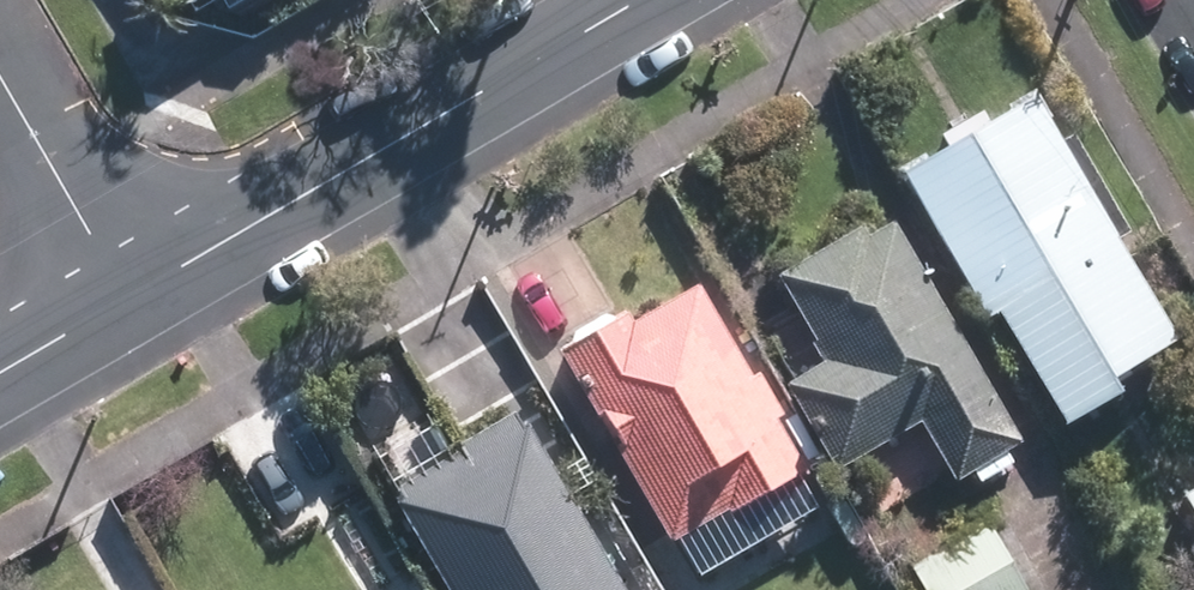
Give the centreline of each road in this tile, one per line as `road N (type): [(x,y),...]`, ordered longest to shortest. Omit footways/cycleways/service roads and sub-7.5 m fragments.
road 1 (residential): [(635,0),(126,292)]
road 2 (residential): [(0,76),(126,292)]
road 3 (residential): [(126,292),(0,366)]

